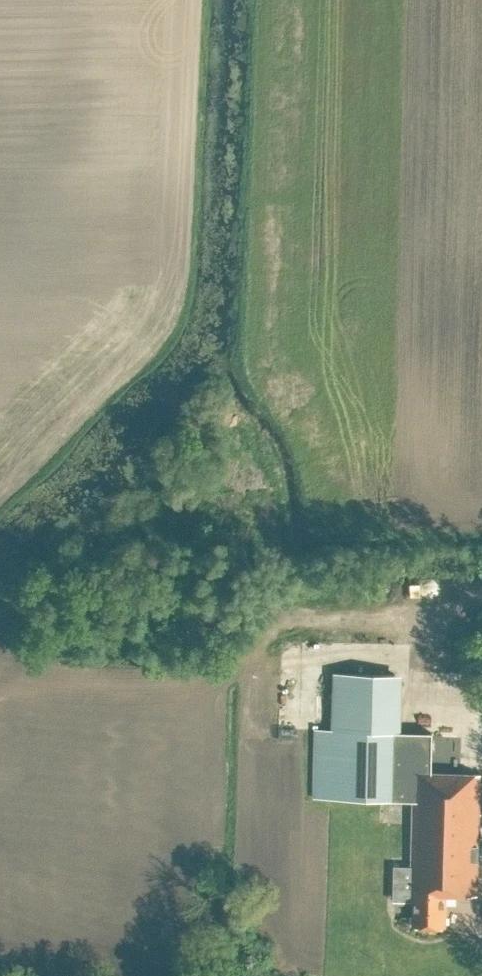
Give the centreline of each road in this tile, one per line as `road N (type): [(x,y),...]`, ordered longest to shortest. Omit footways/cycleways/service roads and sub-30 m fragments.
road 1 (track): [(0,698),(40,676),(153,684),(304,653)]

